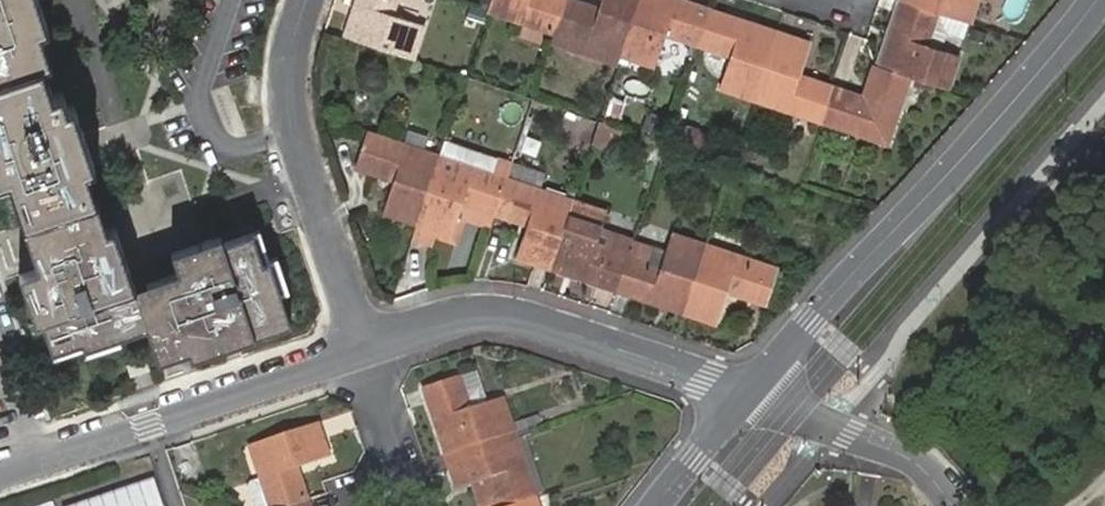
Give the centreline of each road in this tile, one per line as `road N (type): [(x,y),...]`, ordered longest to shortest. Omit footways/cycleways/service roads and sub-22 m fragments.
road 1 (tertiary): [(745,398),(1099,0)]
road 2 (residential): [(365,350),(448,315),(488,312),(745,398)]
road 3 (residential): [(365,350),(286,91),(307,0)]
road 4 (residential): [(34,465),(365,350)]
road 5 (tertiary): [(657,505),(745,398)]

